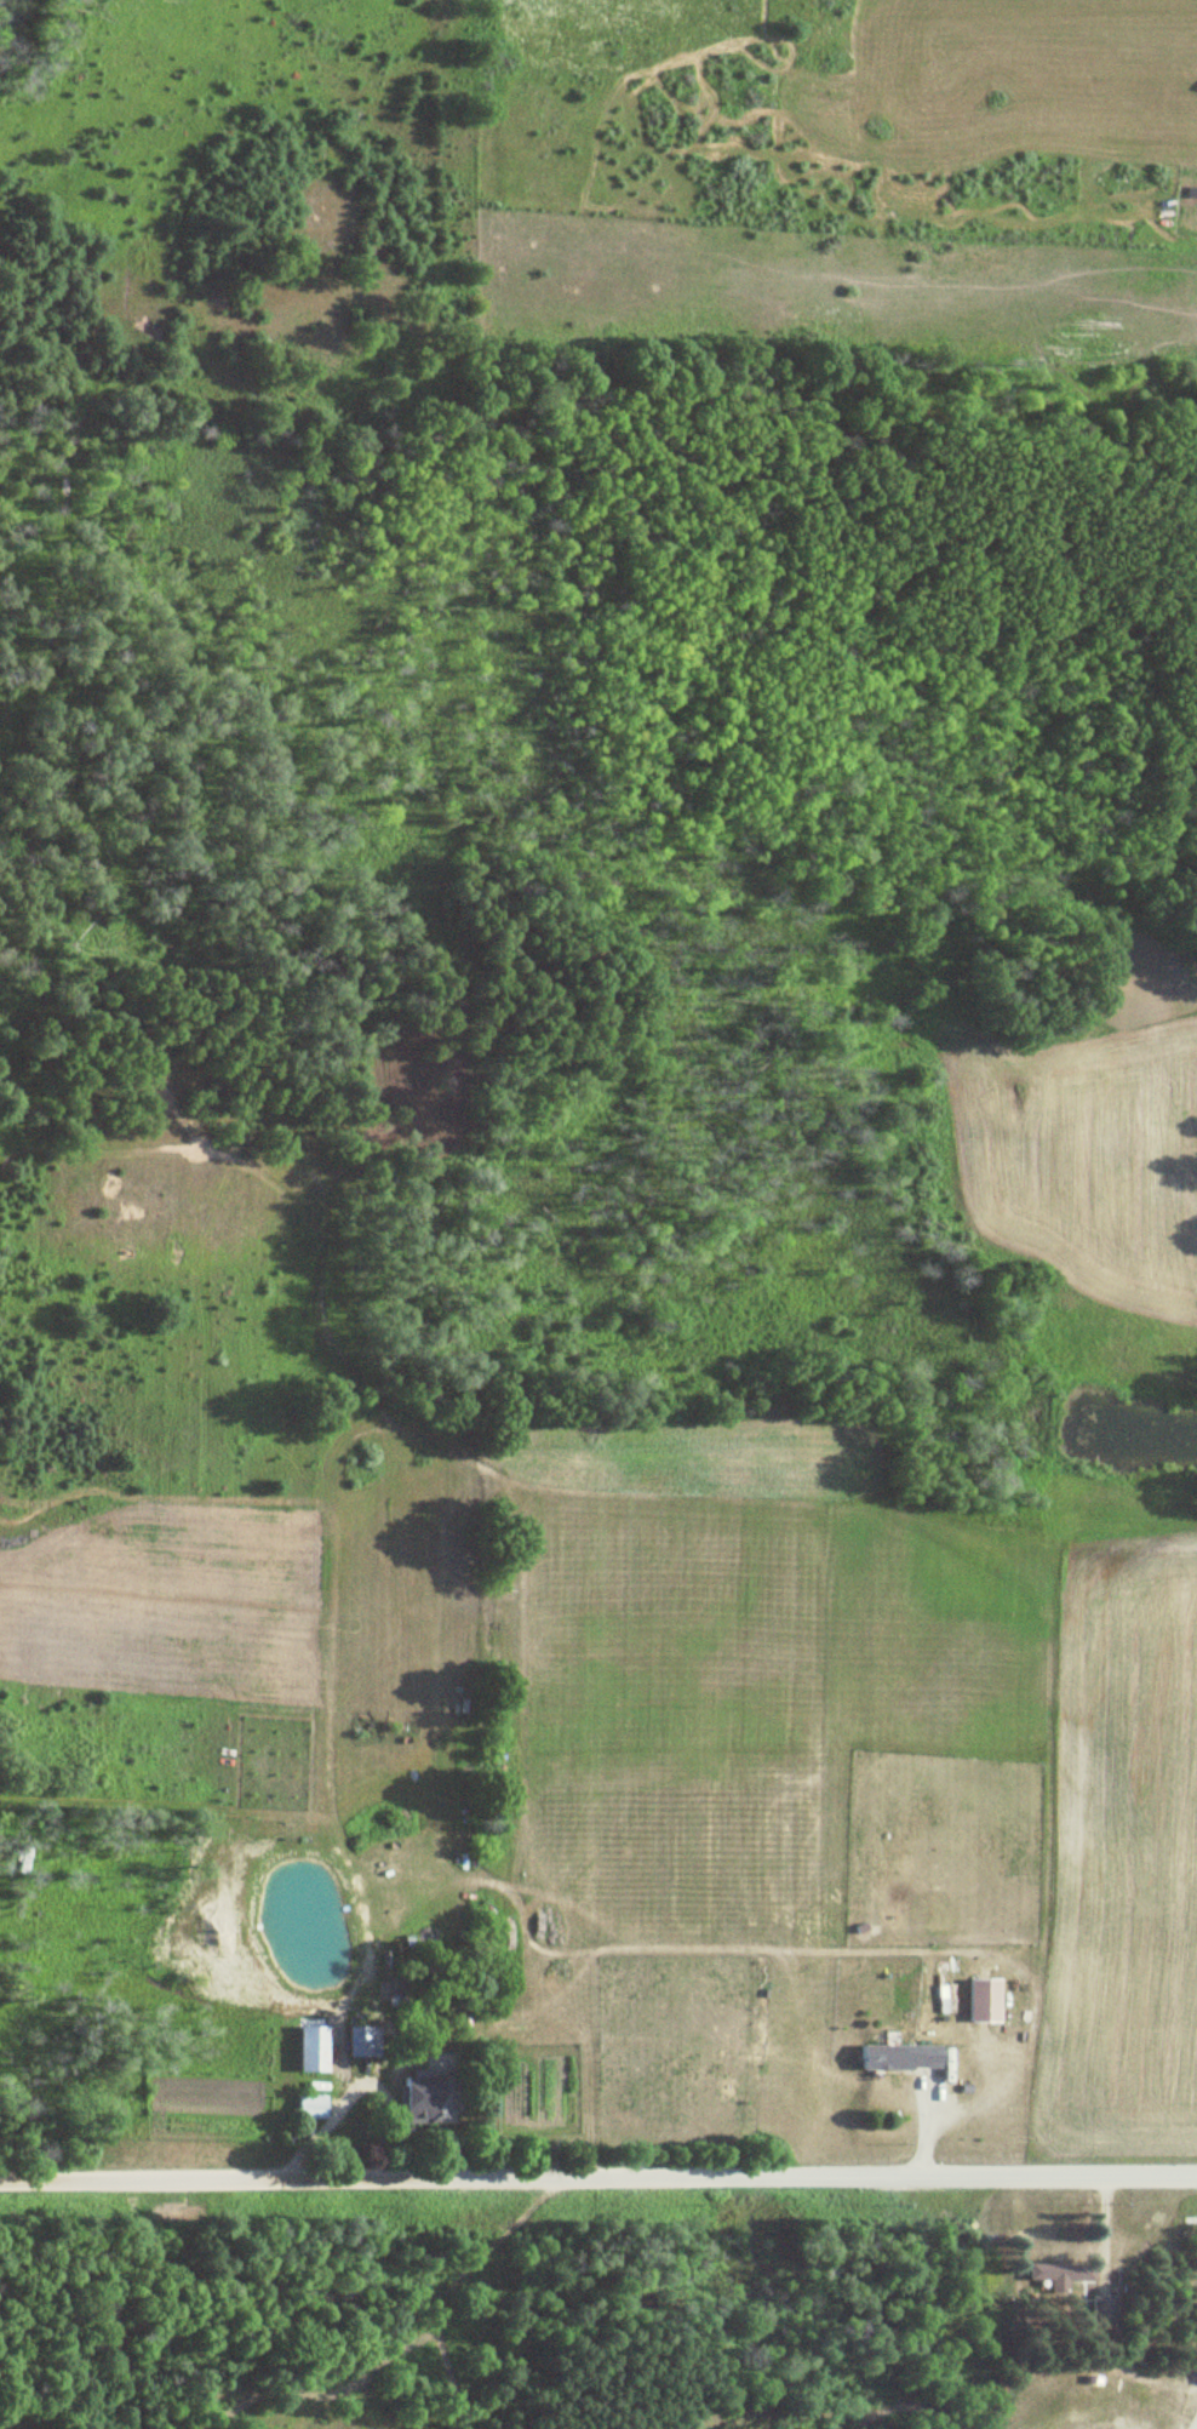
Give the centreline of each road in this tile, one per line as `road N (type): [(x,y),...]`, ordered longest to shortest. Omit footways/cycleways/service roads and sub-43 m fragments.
road 1 (residential): [(1196,2178),(0,2184)]

